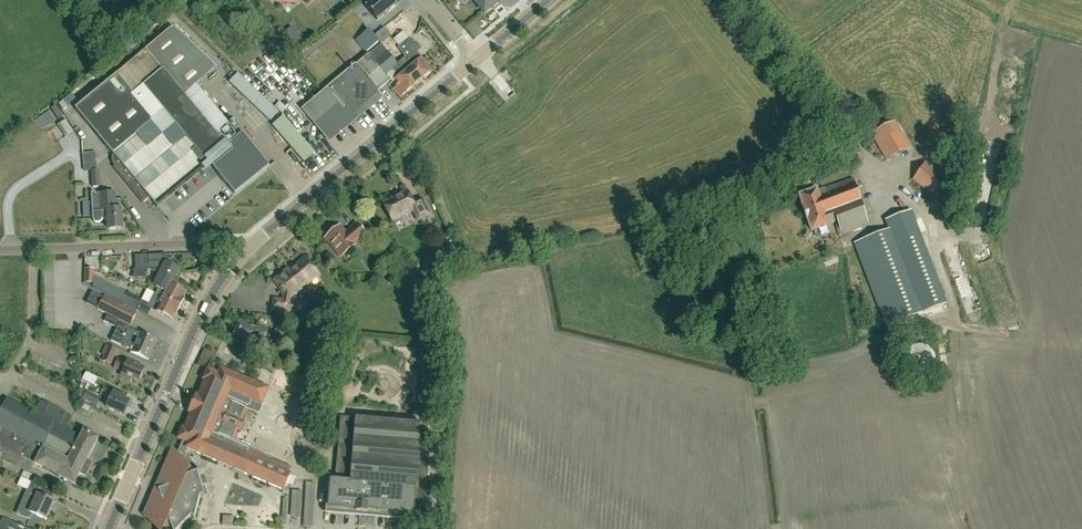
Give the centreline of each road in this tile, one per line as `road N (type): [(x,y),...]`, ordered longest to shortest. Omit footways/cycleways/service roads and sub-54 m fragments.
road 1 (tertiary): [(475,61),(239,255)]
road 2 (tertiary): [(108,528),(197,319),(239,255)]
road 3 (residential): [(239,255),(210,245),(0,249)]
road 4 (unclassified): [(844,142),(730,0)]

